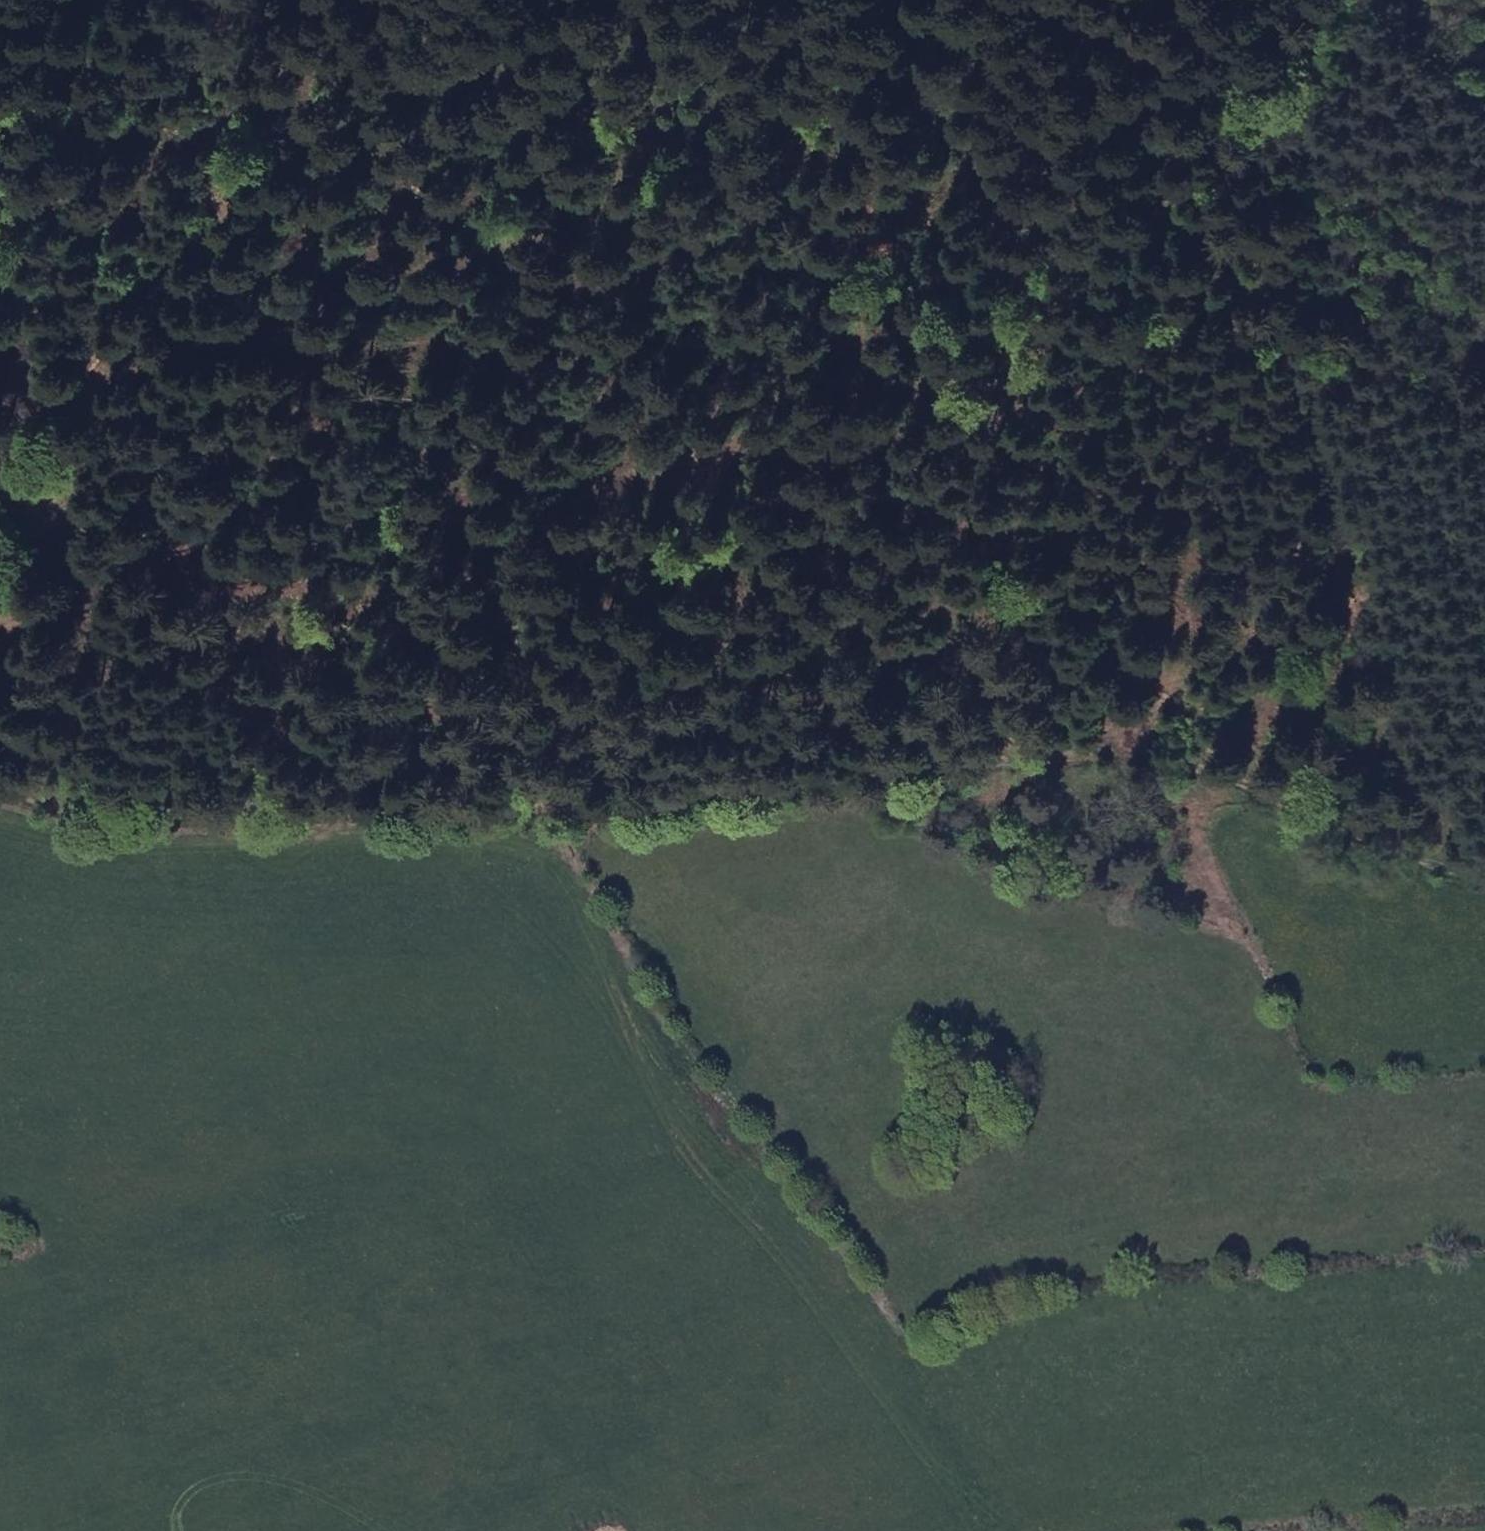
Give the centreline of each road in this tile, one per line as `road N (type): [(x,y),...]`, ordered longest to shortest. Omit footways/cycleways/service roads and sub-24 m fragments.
road 1 (track): [(1484,875),(1450,874),(1182,777),(642,816),(20,805),(0,798)]
road 2 (unclassified): [(0,1297),(246,1120),(386,1004),(566,814)]
road 3 (track): [(415,0),(180,246),(52,414),(0,458)]

